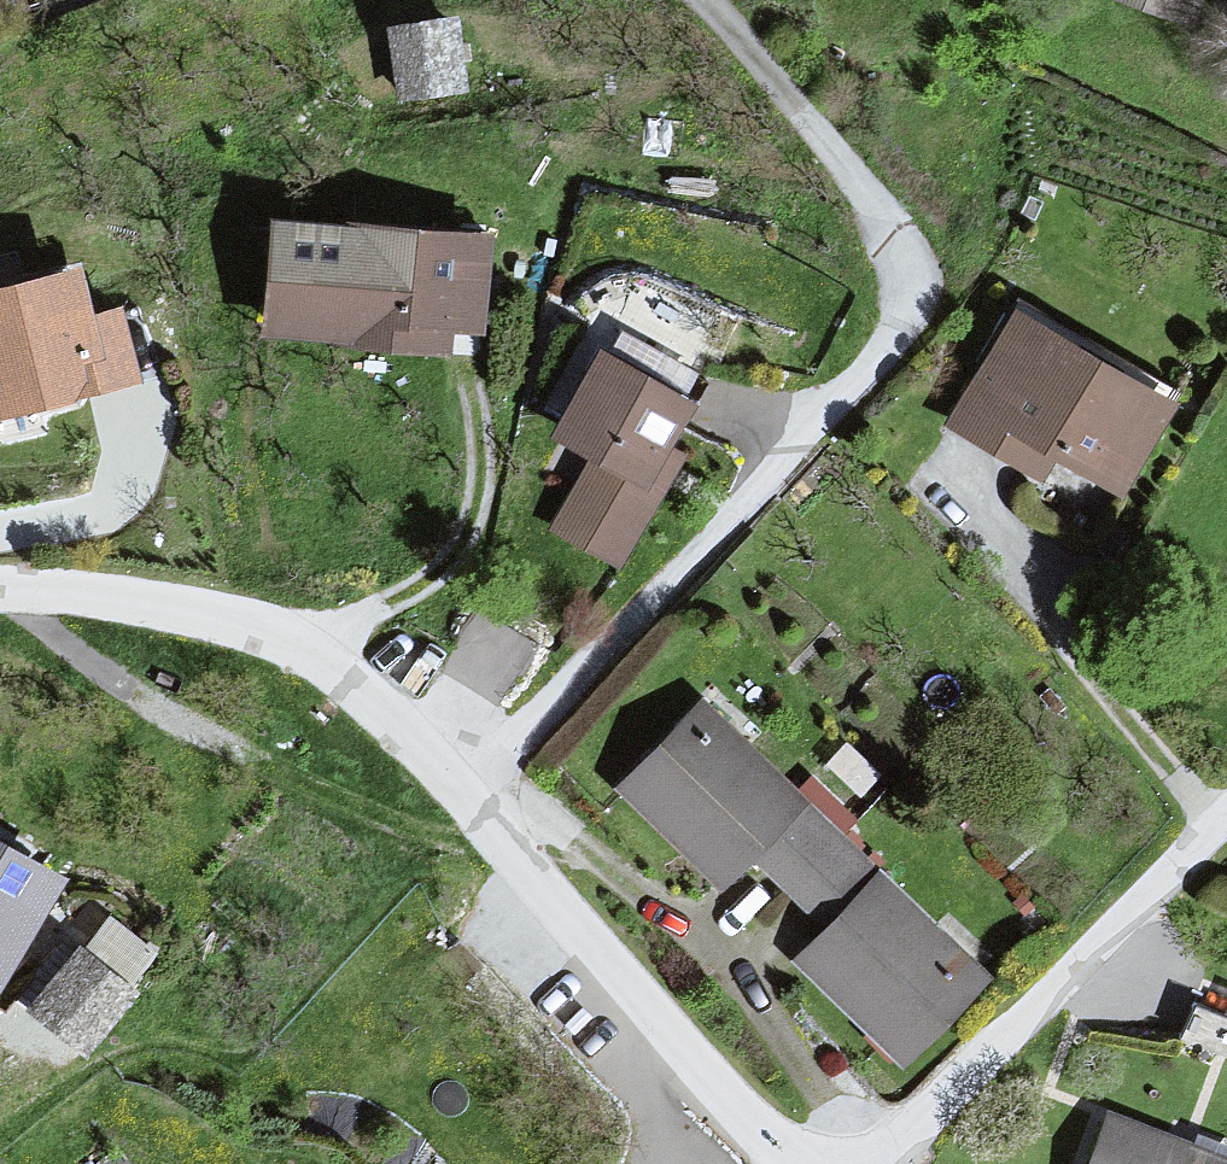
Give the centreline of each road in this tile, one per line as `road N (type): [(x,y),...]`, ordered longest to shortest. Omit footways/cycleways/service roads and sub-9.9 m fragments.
road 1 (residential): [(463,791),(713,544),(855,384),(898,309),(900,276),(881,214),(715,0)]
road 2 (residential): [(463,791),(372,698),(265,632),(156,603),(0,591)]
road 3 (residential): [(799,1163),(712,1077),(463,791)]
road 4 (residential): [(883,1163),(1226,814)]
road 5 (track): [(947,486),(1217,825)]
road 6 (track): [(466,378),(478,456),(468,531),(447,561),(357,618),(317,657)]

